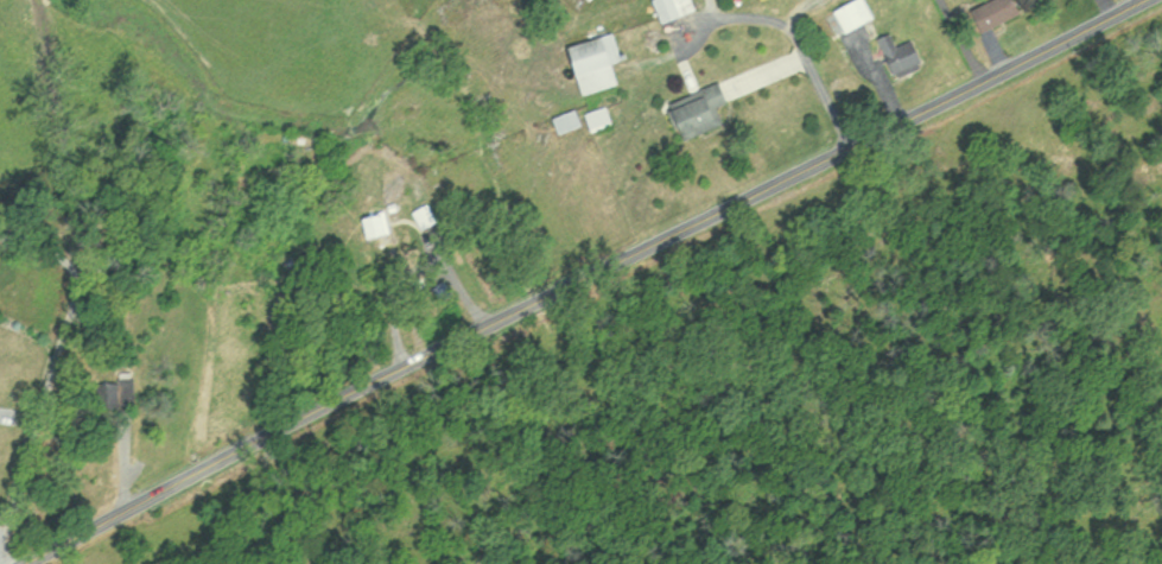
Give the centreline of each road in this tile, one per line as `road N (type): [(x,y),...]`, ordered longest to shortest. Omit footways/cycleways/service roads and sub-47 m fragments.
road 1 (residential): [(1129,0),(14,563)]

